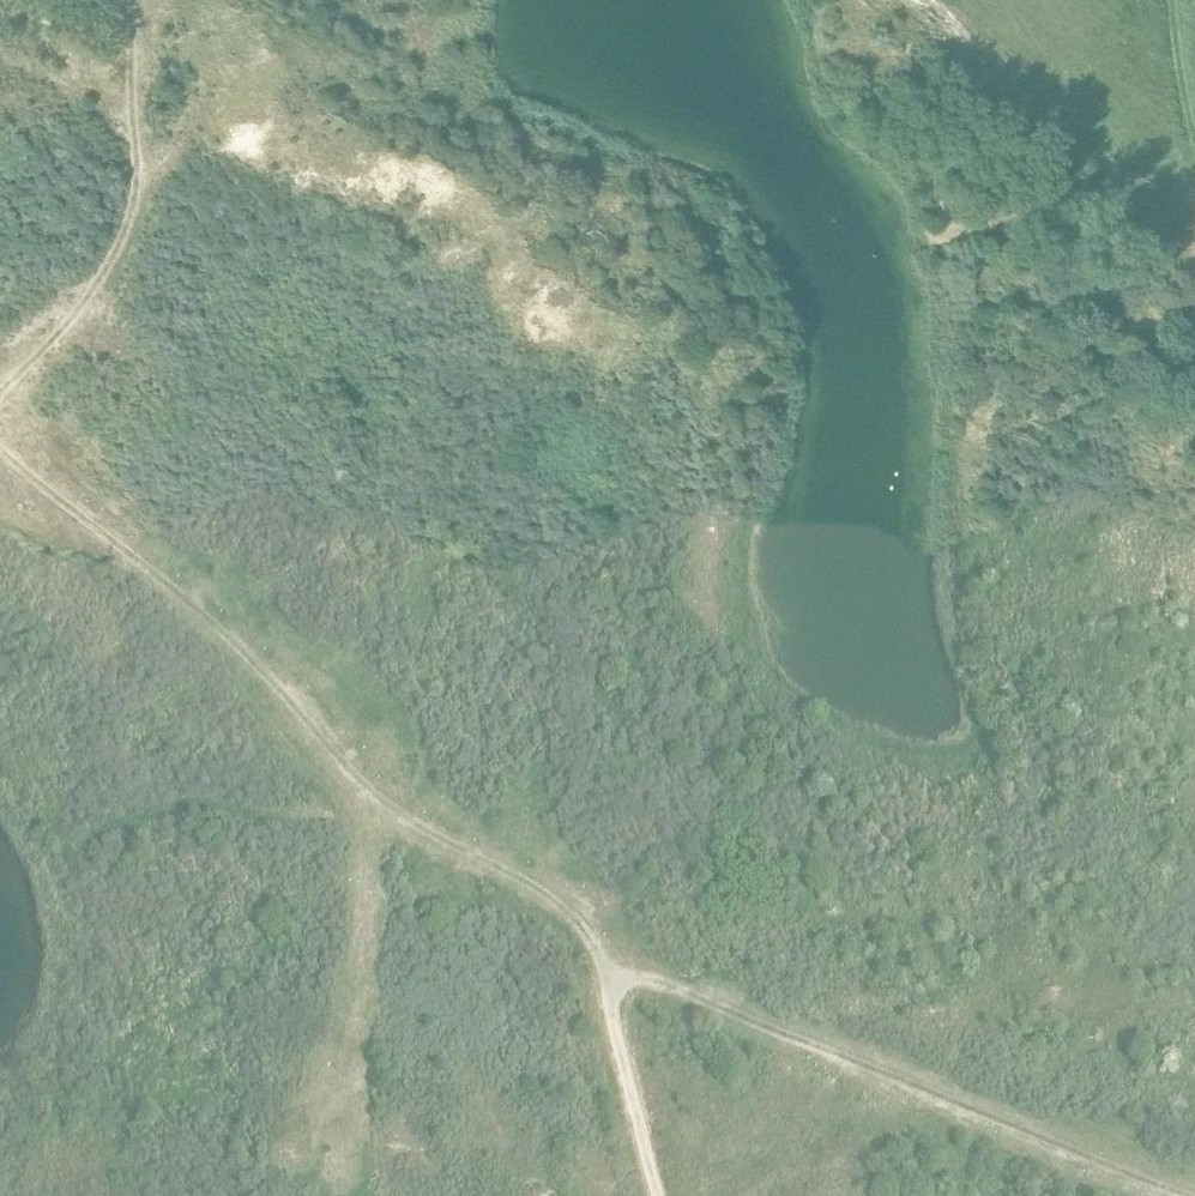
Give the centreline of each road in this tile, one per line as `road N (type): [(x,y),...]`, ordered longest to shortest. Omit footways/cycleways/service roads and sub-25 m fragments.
road 1 (track): [(658,1195),(634,1120),(599,939),(558,895),(375,799),(223,624),(0,446)]
road 2 (track): [(608,962),(721,1004),(1072,1160),(1194,1193)]
road 3 (track): [(0,393),(83,300),(128,225),(131,122)]
road 4 (track): [(0,54),(131,122)]
road 5 (track): [(131,122),(130,0)]

